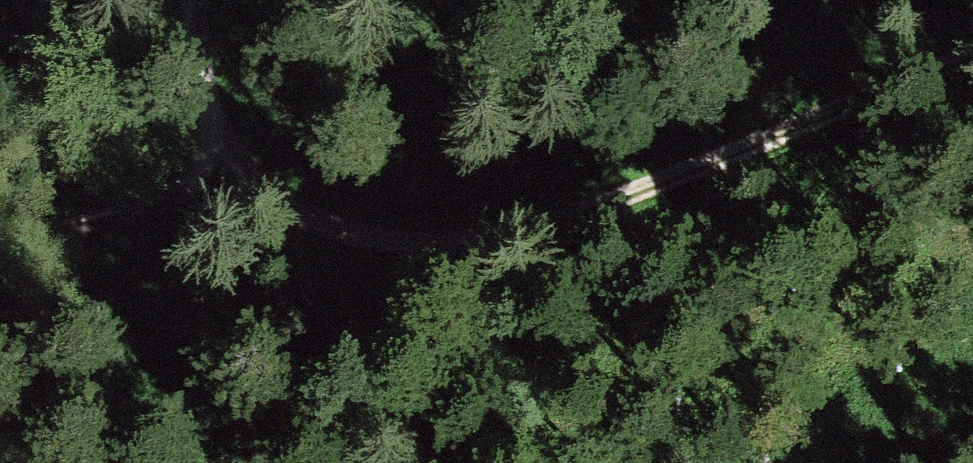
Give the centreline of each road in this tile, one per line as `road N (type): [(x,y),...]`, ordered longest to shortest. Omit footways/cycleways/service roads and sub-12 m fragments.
road 1 (track): [(972,60),(524,234),(457,246),(385,243),(326,233),(269,202),(236,172),(211,128),(194,63),(193,0)]
road 2 (track): [(0,245),(125,221),(236,172)]
road 3 (track): [(822,462),(972,361)]

